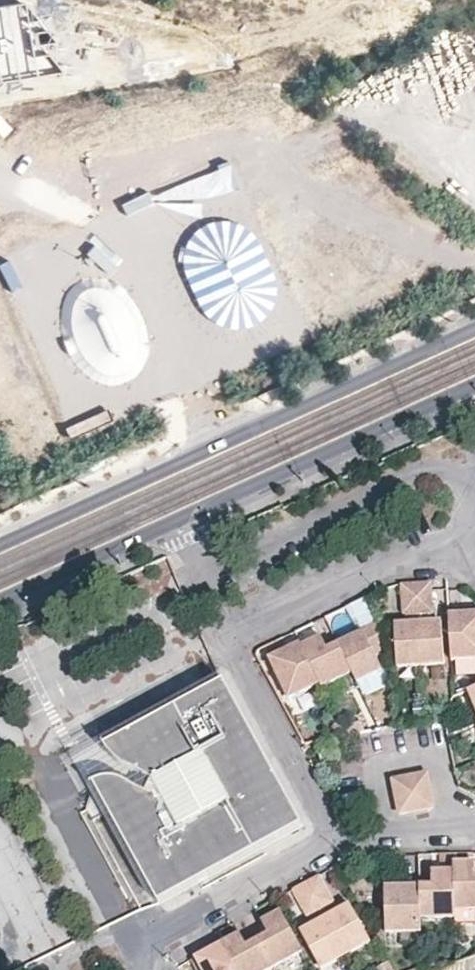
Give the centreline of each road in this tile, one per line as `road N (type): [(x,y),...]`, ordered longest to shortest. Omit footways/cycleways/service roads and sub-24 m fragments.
road 1 (secondary): [(474,331),(0,547)]
road 2 (secondary): [(0,601),(474,386)]
road 3 (residential): [(29,739),(474,521)]
road 4 (residential): [(132,941),(335,839),(474,821)]
road 5 (unknown): [(0,180),(240,439)]
road 6 (residential): [(132,941),(29,739)]

